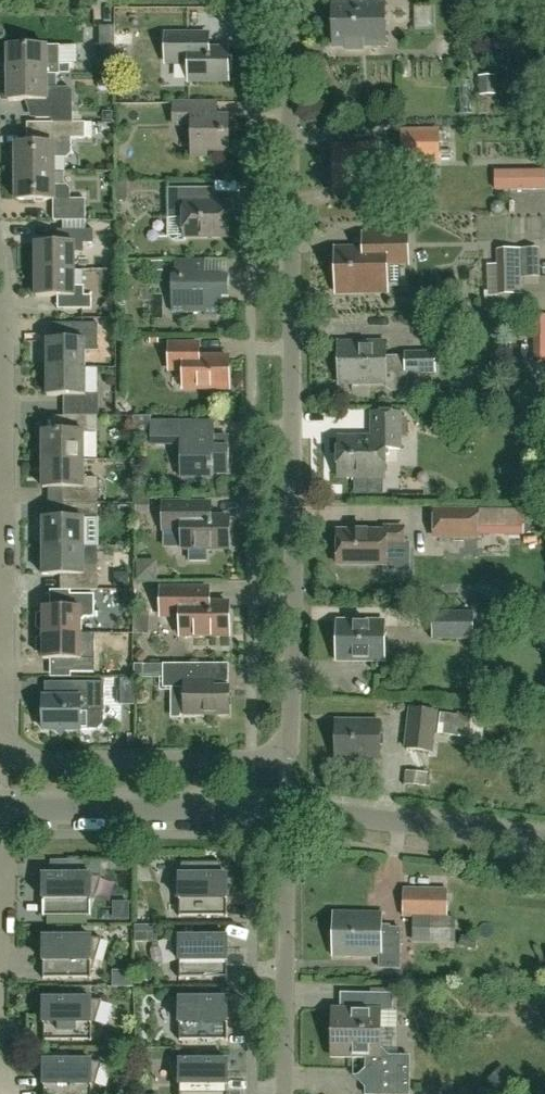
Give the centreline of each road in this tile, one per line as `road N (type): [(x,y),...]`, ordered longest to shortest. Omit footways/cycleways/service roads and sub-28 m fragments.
road 1 (residential): [(260,758),(279,753),(289,737),(286,0)]
road 2 (residential): [(0,284),(1,720),(9,749),(37,758),(260,758)]
road 3 (unclassified): [(544,841),(288,808),(3,809)]
road 4 (residential): [(3,809),(1,1093)]
road 5 (residential): [(289,1093),(286,854)]

